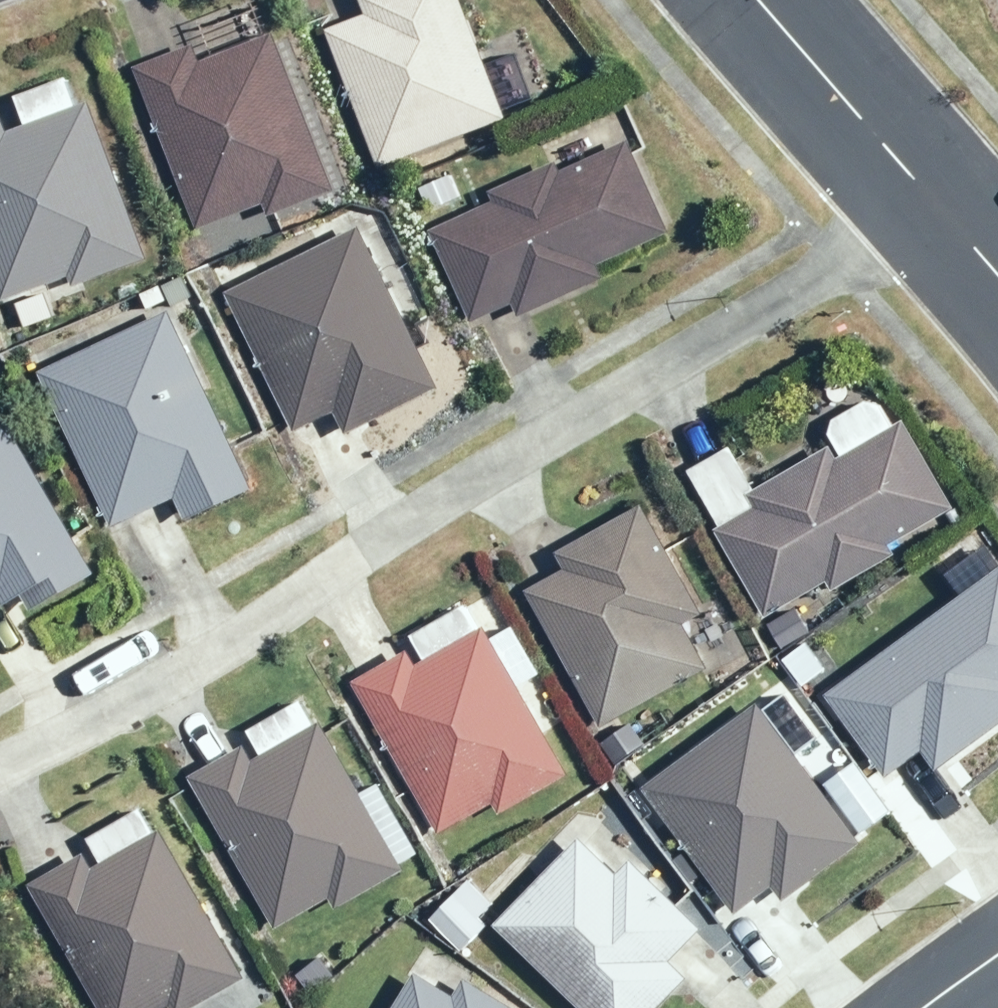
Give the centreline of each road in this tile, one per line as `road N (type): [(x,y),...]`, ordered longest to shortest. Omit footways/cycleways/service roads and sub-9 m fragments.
road 1 (residential): [(0,757),(935,208)]
road 2 (residential): [(935,208),(764,0)]

